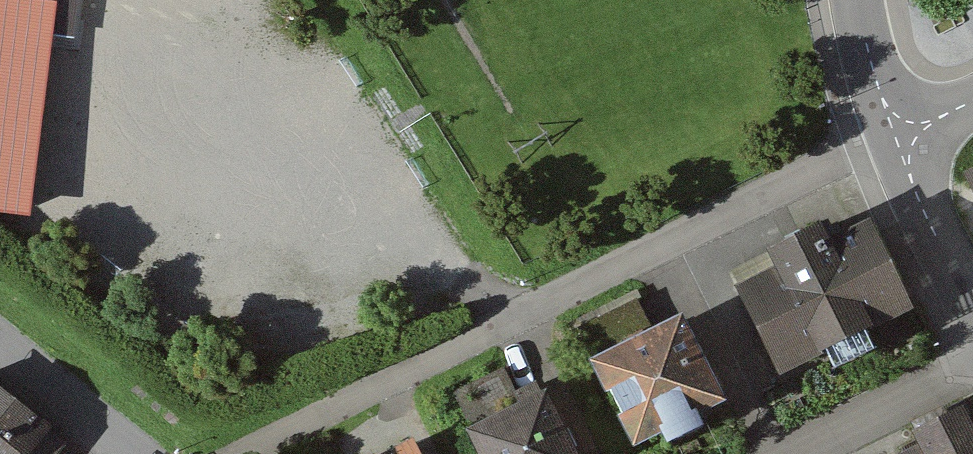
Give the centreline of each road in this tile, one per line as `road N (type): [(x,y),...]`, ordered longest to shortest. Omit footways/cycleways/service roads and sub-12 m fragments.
road 1 (residential): [(906,134),(856,148),(260,453)]
road 2 (residential): [(972,364),(798,453)]
road 3 (residential): [(906,134),(911,180),(972,295)]
road 4 (residential): [(134,453),(0,346)]
road 5 (residential): [(859,0),(882,98),(906,134)]

